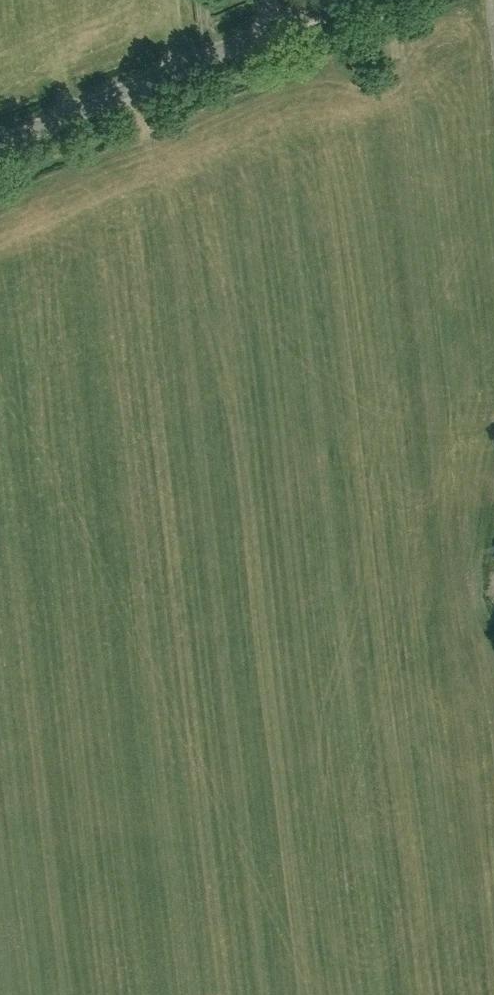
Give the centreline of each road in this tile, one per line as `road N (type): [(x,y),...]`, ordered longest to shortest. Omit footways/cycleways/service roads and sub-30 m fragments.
road 1 (unclassified): [(0,143),(342,0)]

